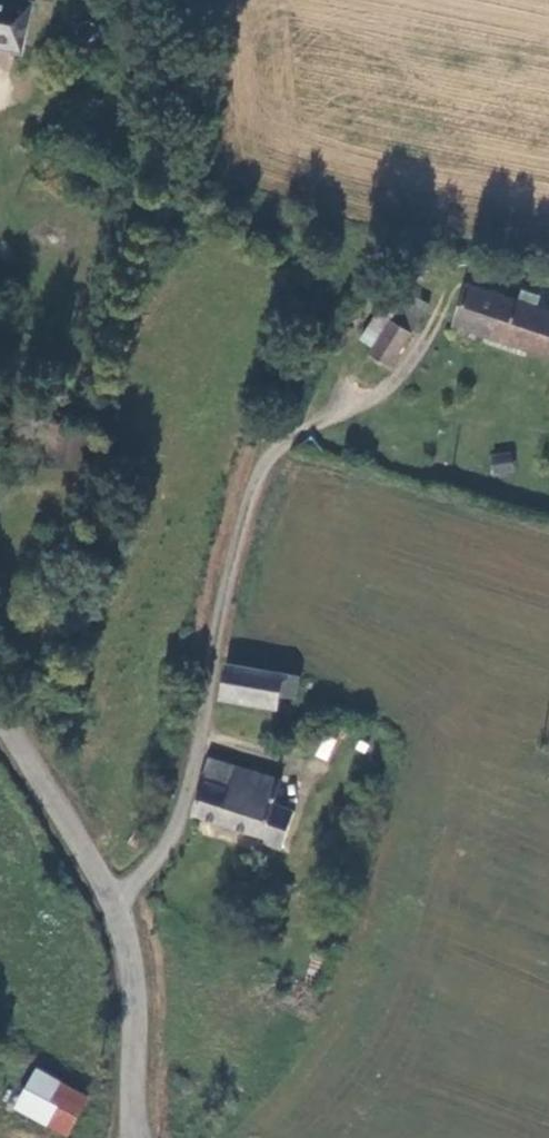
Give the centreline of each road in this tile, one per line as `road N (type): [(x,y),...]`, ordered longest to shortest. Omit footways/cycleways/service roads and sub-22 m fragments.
road 1 (unclassified): [(0,716),(114,903),(133,985),(135,1137)]

